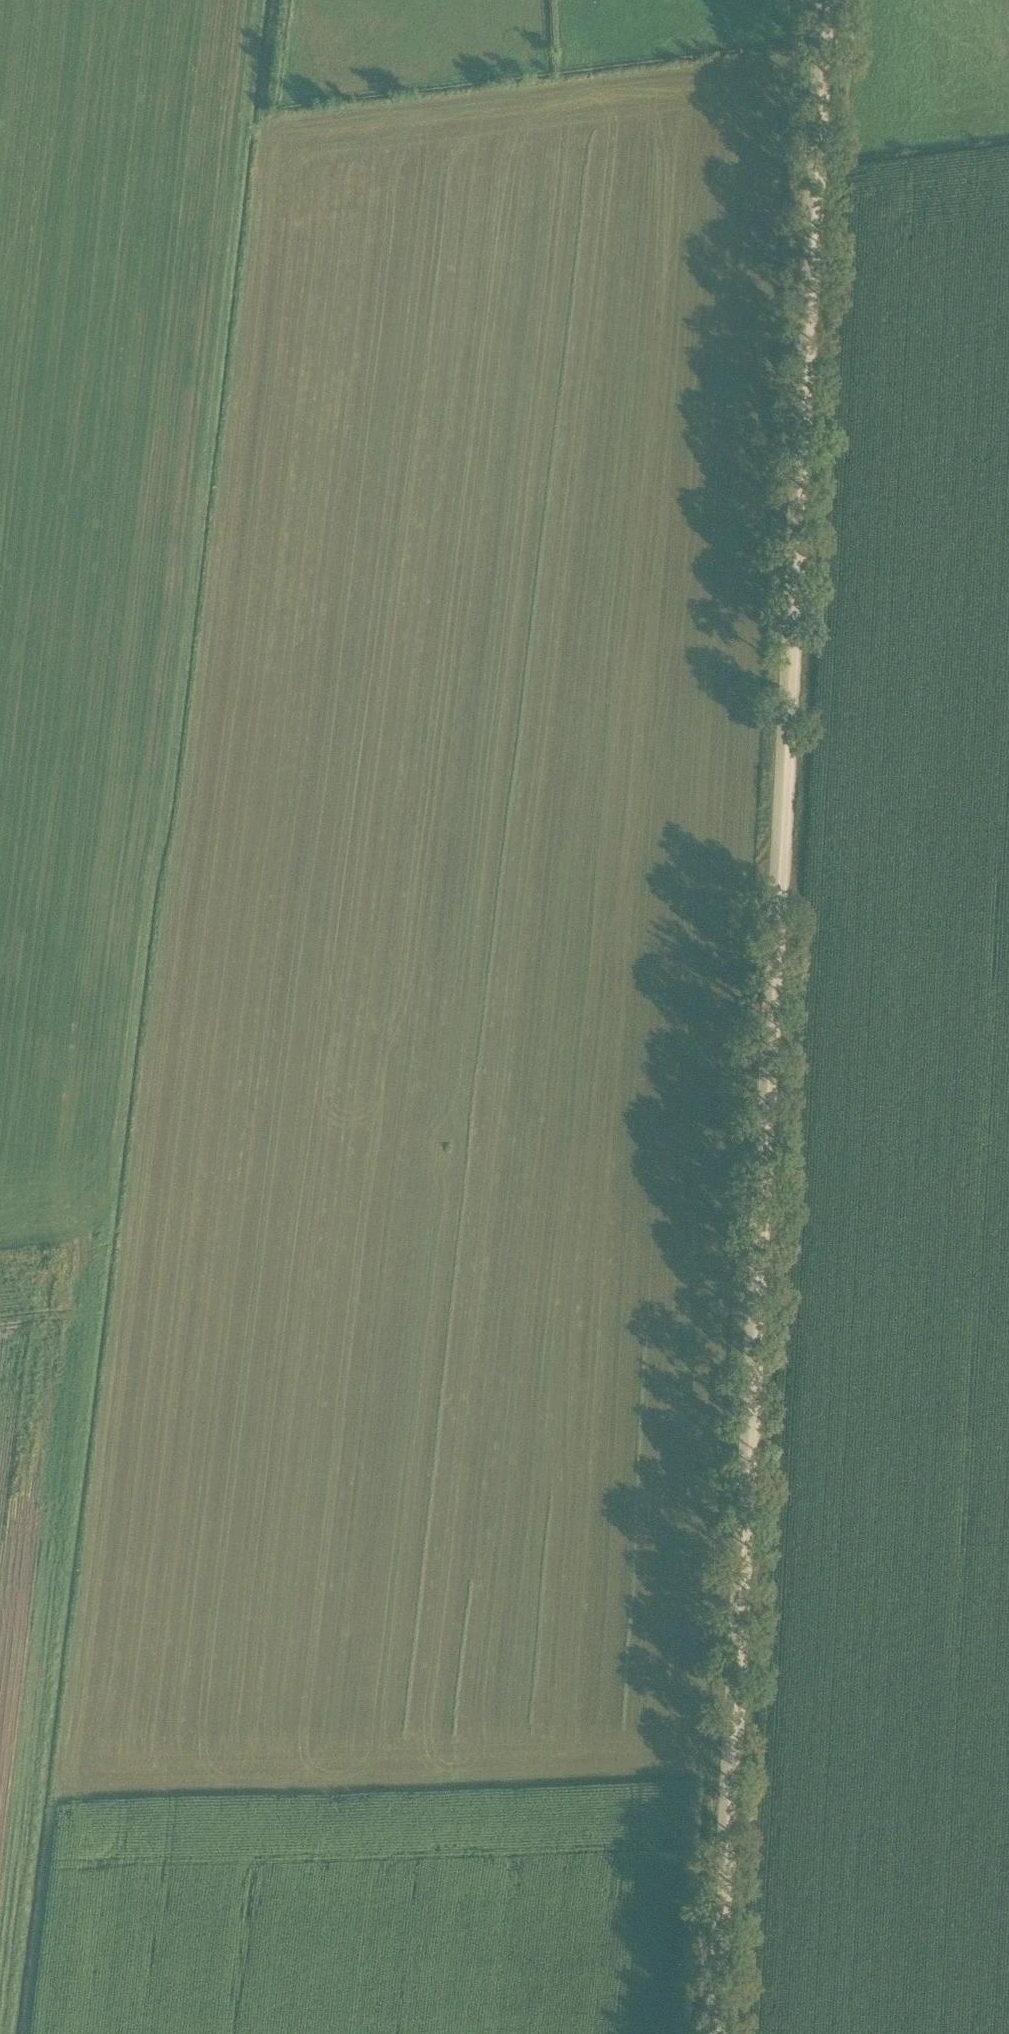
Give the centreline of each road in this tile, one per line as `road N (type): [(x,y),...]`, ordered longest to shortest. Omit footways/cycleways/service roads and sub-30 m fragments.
road 1 (track): [(828,0),(721,2033)]

